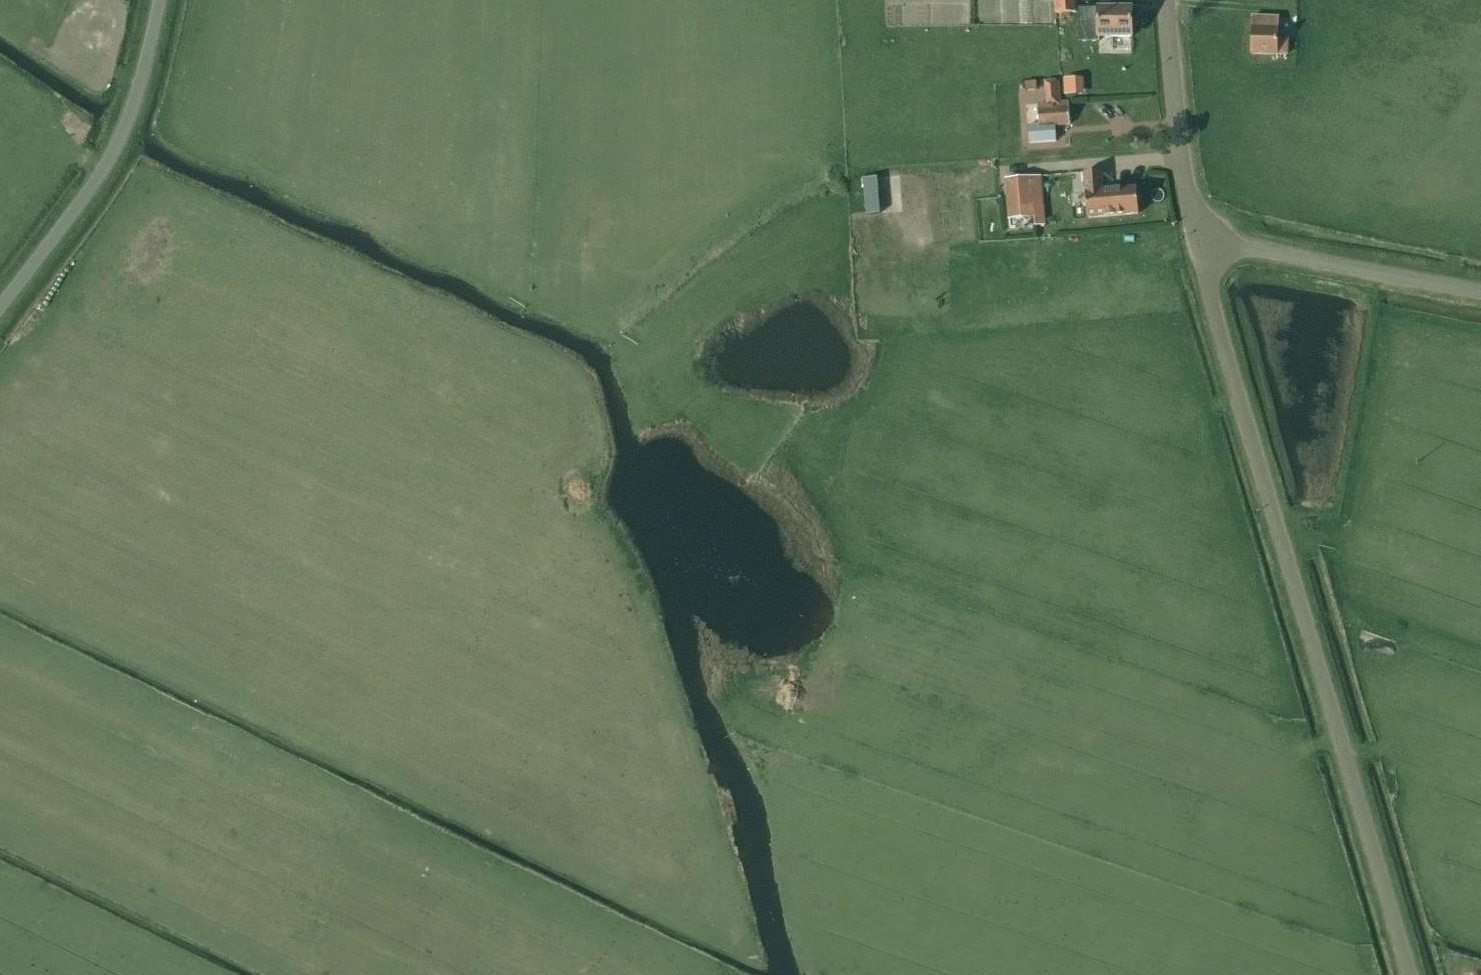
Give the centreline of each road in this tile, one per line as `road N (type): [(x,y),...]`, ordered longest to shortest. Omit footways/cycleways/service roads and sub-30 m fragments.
road 1 (unclassified): [(1409,974),(1201,253)]
road 2 (unclassified): [(0,307),(111,155),(159,0)]
road 3 (unclassified): [(1480,291),(1246,248),(1201,253)]
road 4 (unclassified): [(1201,253),(1178,139),(1167,0)]

